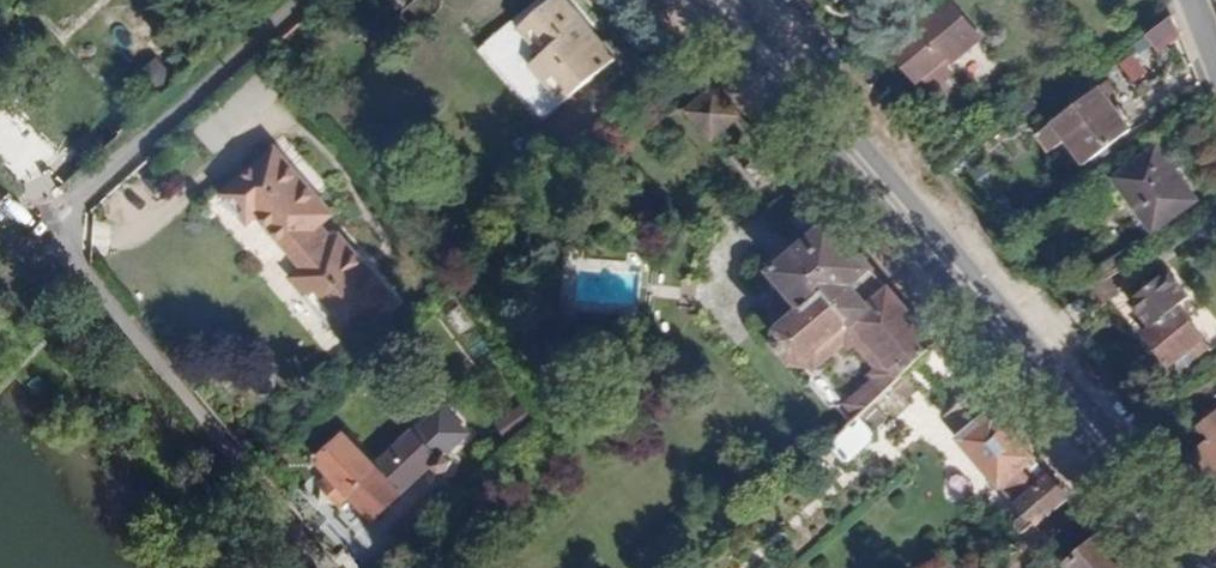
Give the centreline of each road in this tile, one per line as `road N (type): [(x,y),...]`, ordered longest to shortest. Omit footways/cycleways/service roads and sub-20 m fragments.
road 1 (primary): [(716,0),(1213,567)]
road 2 (residential): [(314,0),(45,241)]

